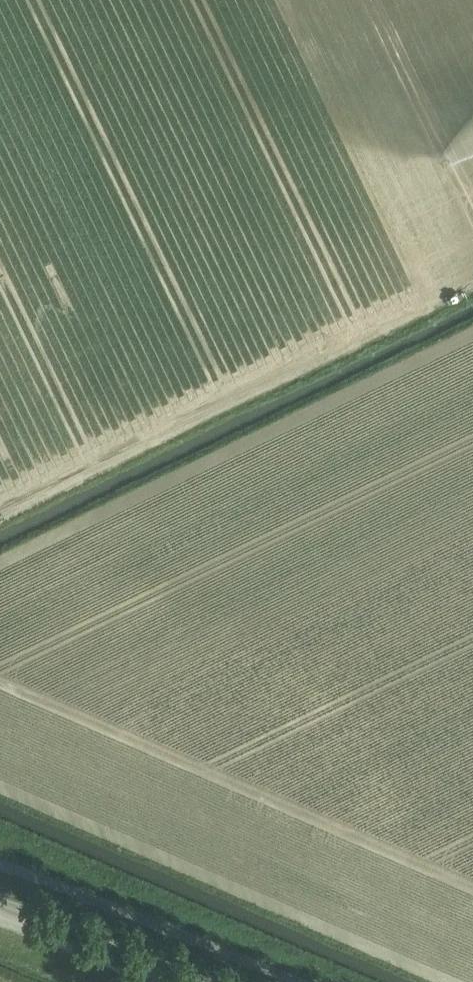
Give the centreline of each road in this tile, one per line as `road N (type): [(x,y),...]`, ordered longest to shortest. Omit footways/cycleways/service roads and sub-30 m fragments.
road 1 (secondary): [(182,981),(0,911)]

